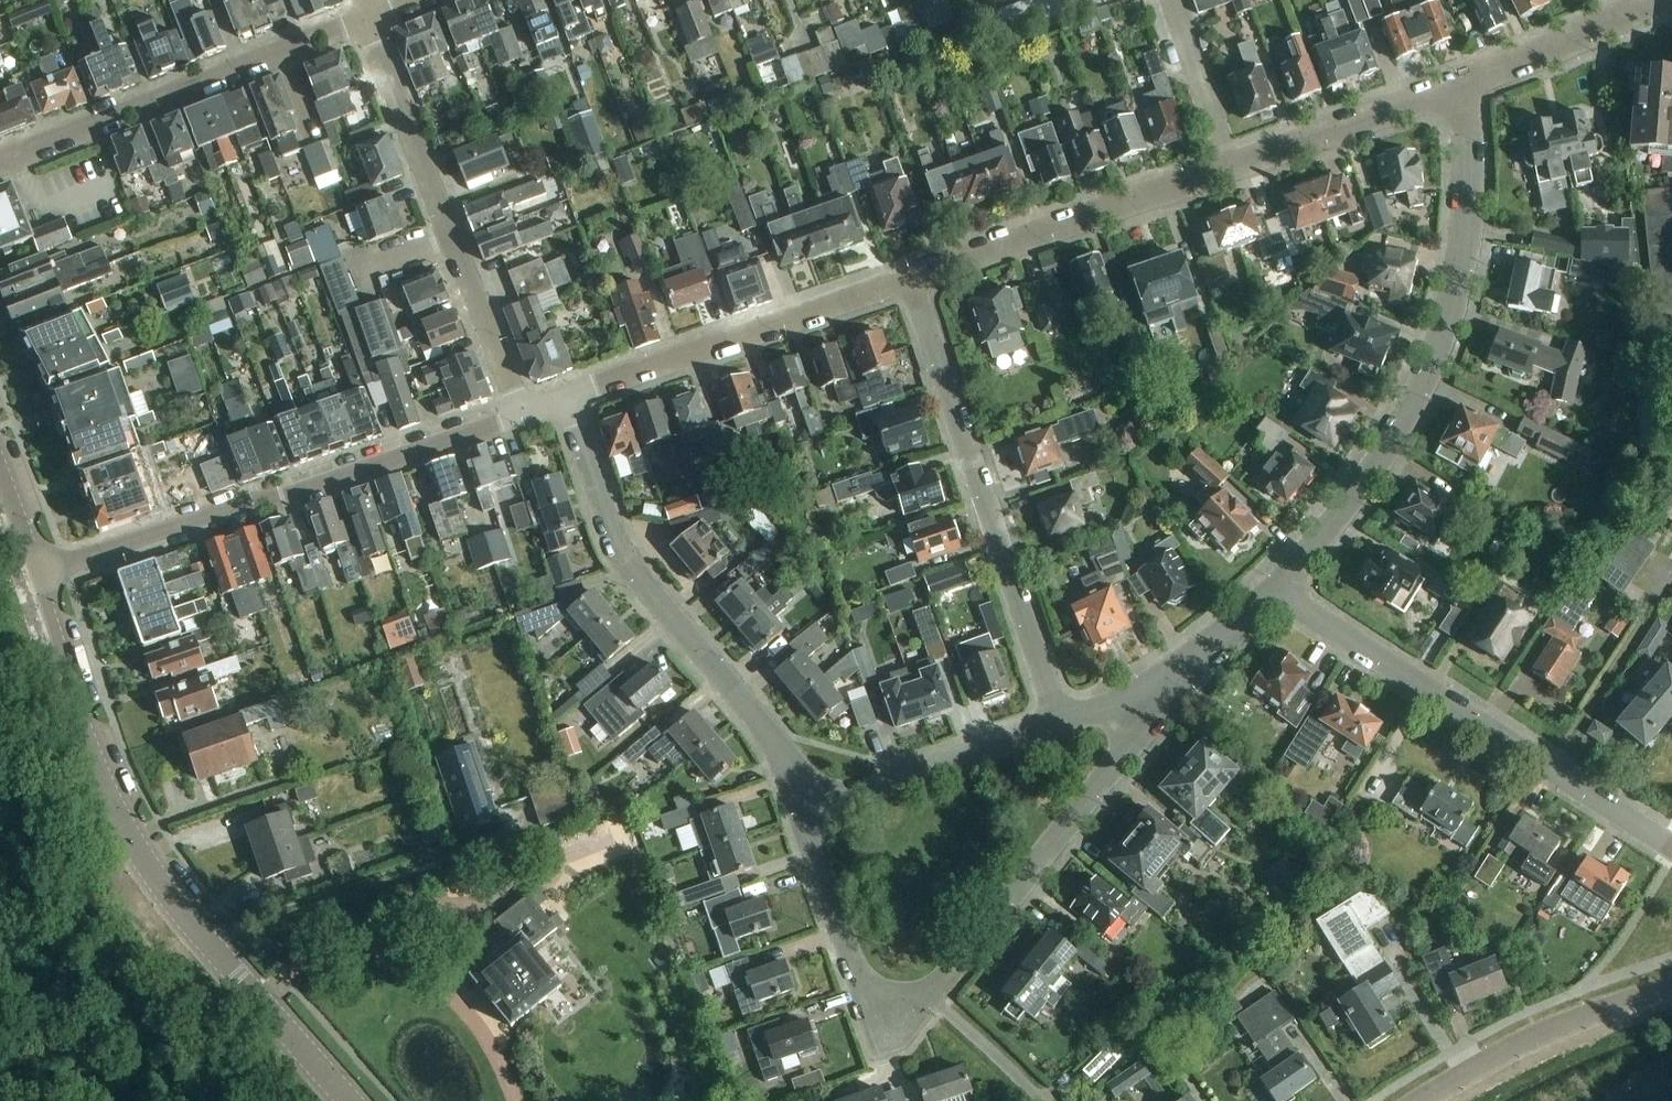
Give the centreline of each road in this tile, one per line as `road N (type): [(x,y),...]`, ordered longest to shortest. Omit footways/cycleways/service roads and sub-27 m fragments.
road 1 (residential): [(1169,691),(935,999),(908,1006),(868,994),(806,812)]
road 2 (tertiary): [(33,576),(91,761),(162,886),(351,1100)]
road 3 (residential): [(1455,88),(1470,148),(1468,212),(1433,365),(1358,490),(1278,593)]
road 4 (residential): [(523,416),(33,576)]
road 5 (residential): [(806,812),(768,734),(620,550),(566,398)]
road 6 (residential): [(1059,723),(912,278)]
road 7 (residential): [(1671,846),(1278,593)]
road 8 (residential): [(523,416),(367,19)]
road 9 (residential): [(0,163),(367,19)]
road 10 (residential): [(912,278),(566,398)]
road 11 (residential): [(1232,167),(912,278)]
road 12 (residential): [(1425,1100),(1551,1032),(1671,987)]
road 13 (residential): [(1059,723),(806,812)]
road 14 (residential): [(1455,88),(1232,167)]
road 15 (residential): [(1649,0),(1455,88)]
road 16 (residential): [(1232,167),(1172,0)]
road 17 (residential): [(1278,593),(1169,691)]

